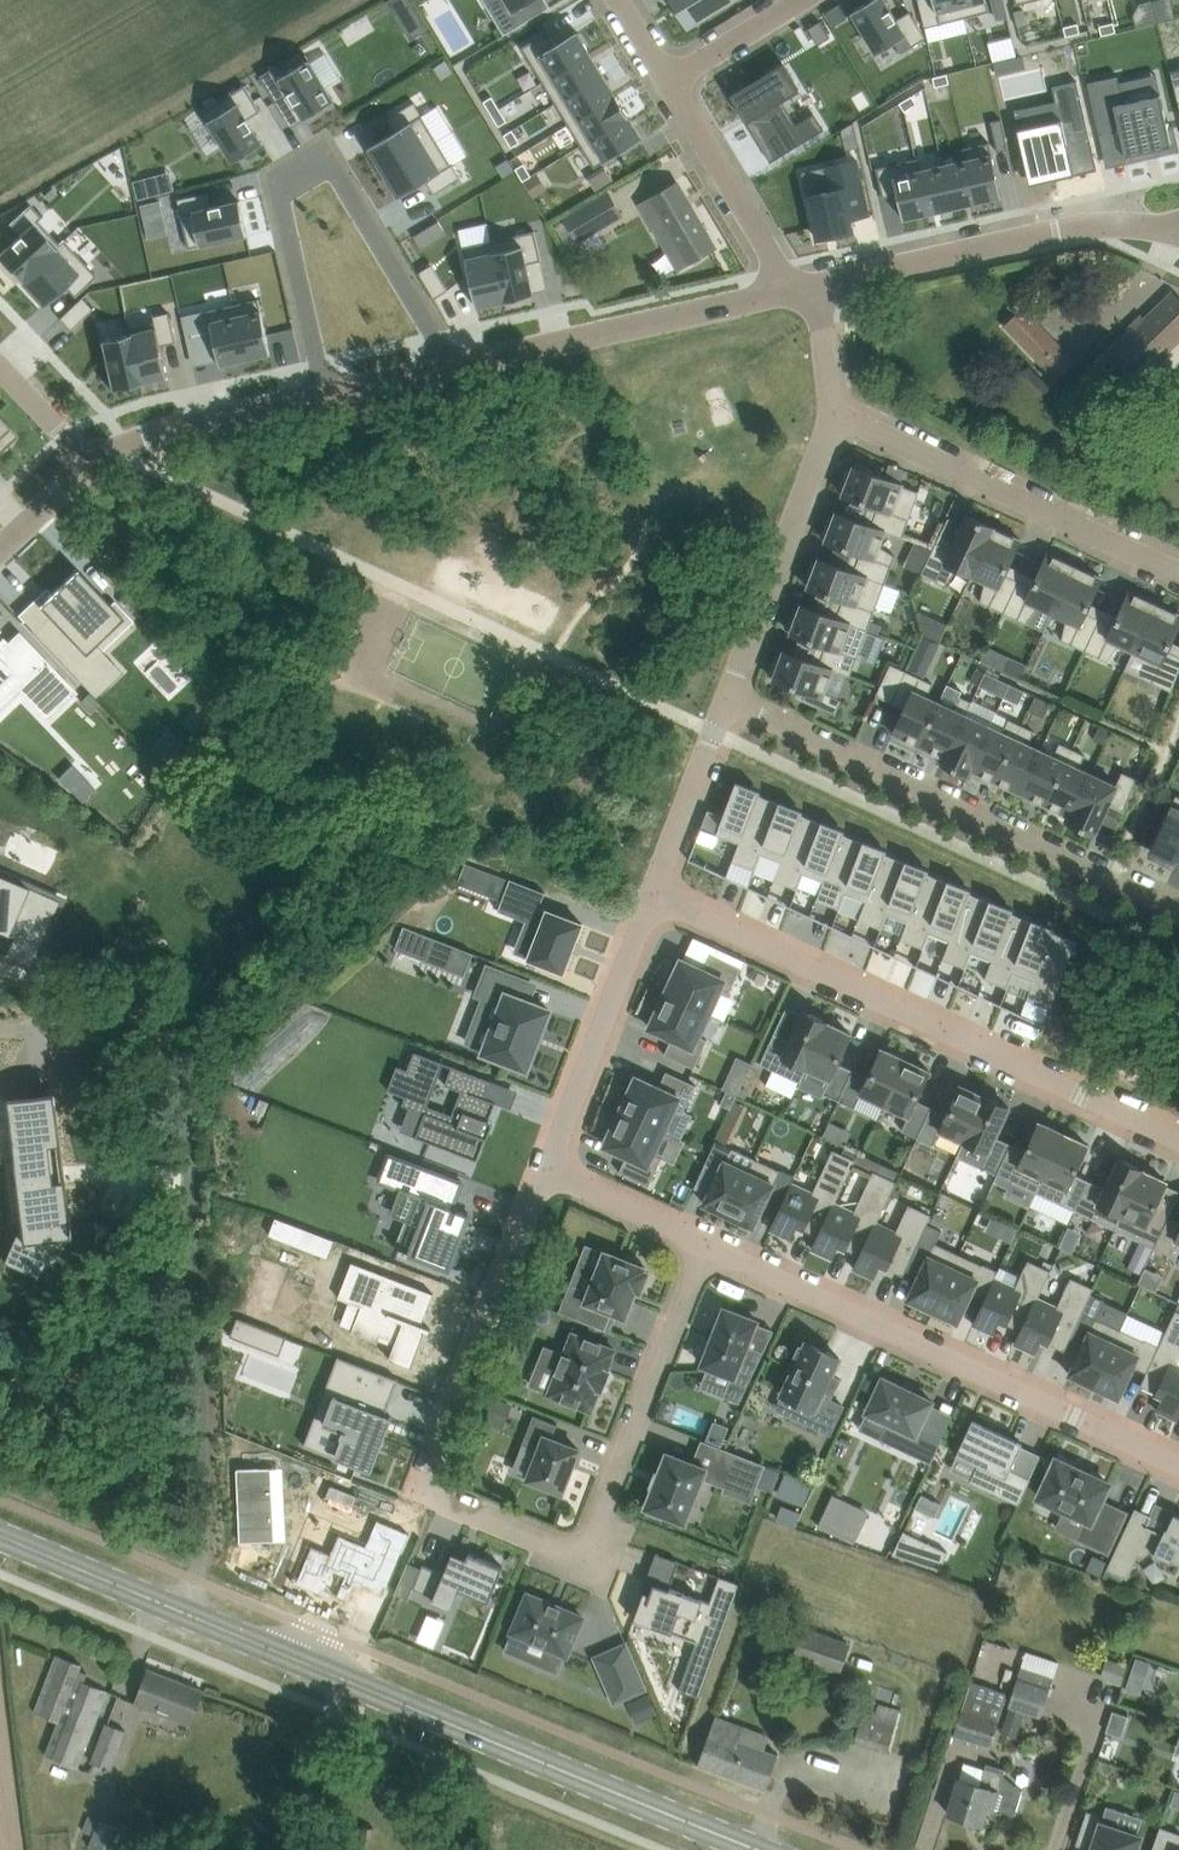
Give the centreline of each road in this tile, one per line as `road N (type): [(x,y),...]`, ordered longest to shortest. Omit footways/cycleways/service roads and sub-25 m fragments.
road 1 (residential): [(545,1170),(424,1494),(583,1560),(708,1245)]
road 2 (secondary): [(762,1849),(0,1535)]
road 3 (residential): [(1178,1139),(652,892)]
road 4 (residential): [(1178,1467),(708,1245)]
road 5 (residential): [(324,391),(279,184),(329,159),(453,362)]
road 6 (residential): [(1178,909),(728,700)]
road 7 (unclassified): [(803,290),(1125,219),(1178,229)]
road 8 (residential): [(1178,572),(833,411)]
road 9 (unclassified): [(453,362),(803,290)]
road 10 (residential): [(833,411),(728,700)]
road 11 (residential): [(652,892),(545,1170)]
road 12 (unclassified): [(803,290),(668,78)]
road 13 (unclassified): [(89,462),(125,439),(324,391)]
road 14 (residential): [(728,700),(652,892)]
road 15 (residential): [(708,1245),(545,1170)]
road 16 (residential): [(799,0),(668,78)]
road 17 (unclassified): [(324,391),(453,362)]
road 18 (residential): [(89,462),(0,370)]
road 19 (residential): [(803,290),(821,319),(833,411)]
road 20 (unclassified): [(0,545),(89,462)]

